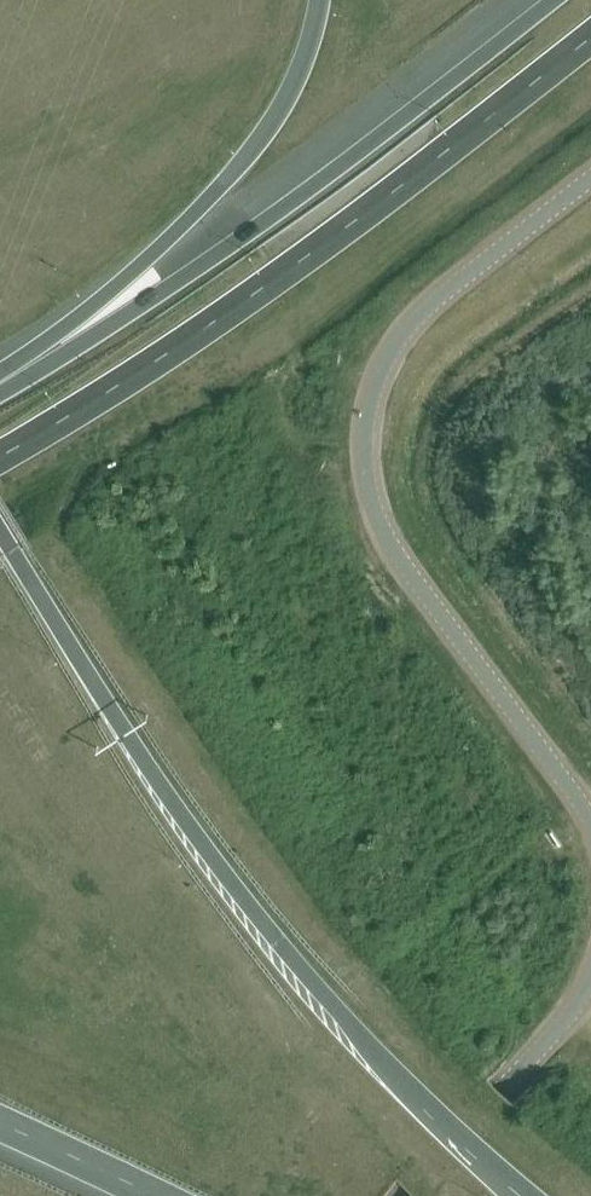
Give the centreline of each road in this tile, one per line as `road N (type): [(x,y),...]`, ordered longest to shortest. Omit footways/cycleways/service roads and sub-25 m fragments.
road 1 (motorway): [(530,1195),(328,1006),(242,904),(159,793),(0,532)]
road 2 (tertiary): [(590,825),(386,541),(366,483),(365,419),(381,364),(410,325),(590,179)]
road 3 (motorway): [(0,458),(208,329),(590,37)]
road 4 (motorway): [(552,0),(250,231),(24,376)]
road 5 (motorway): [(319,0),(296,76),(244,159),(24,376)]
road 6 (tertiary): [(401,1195),(574,1004),(590,975)]
road 7 (motorway): [(0,1125),(150,1195)]

